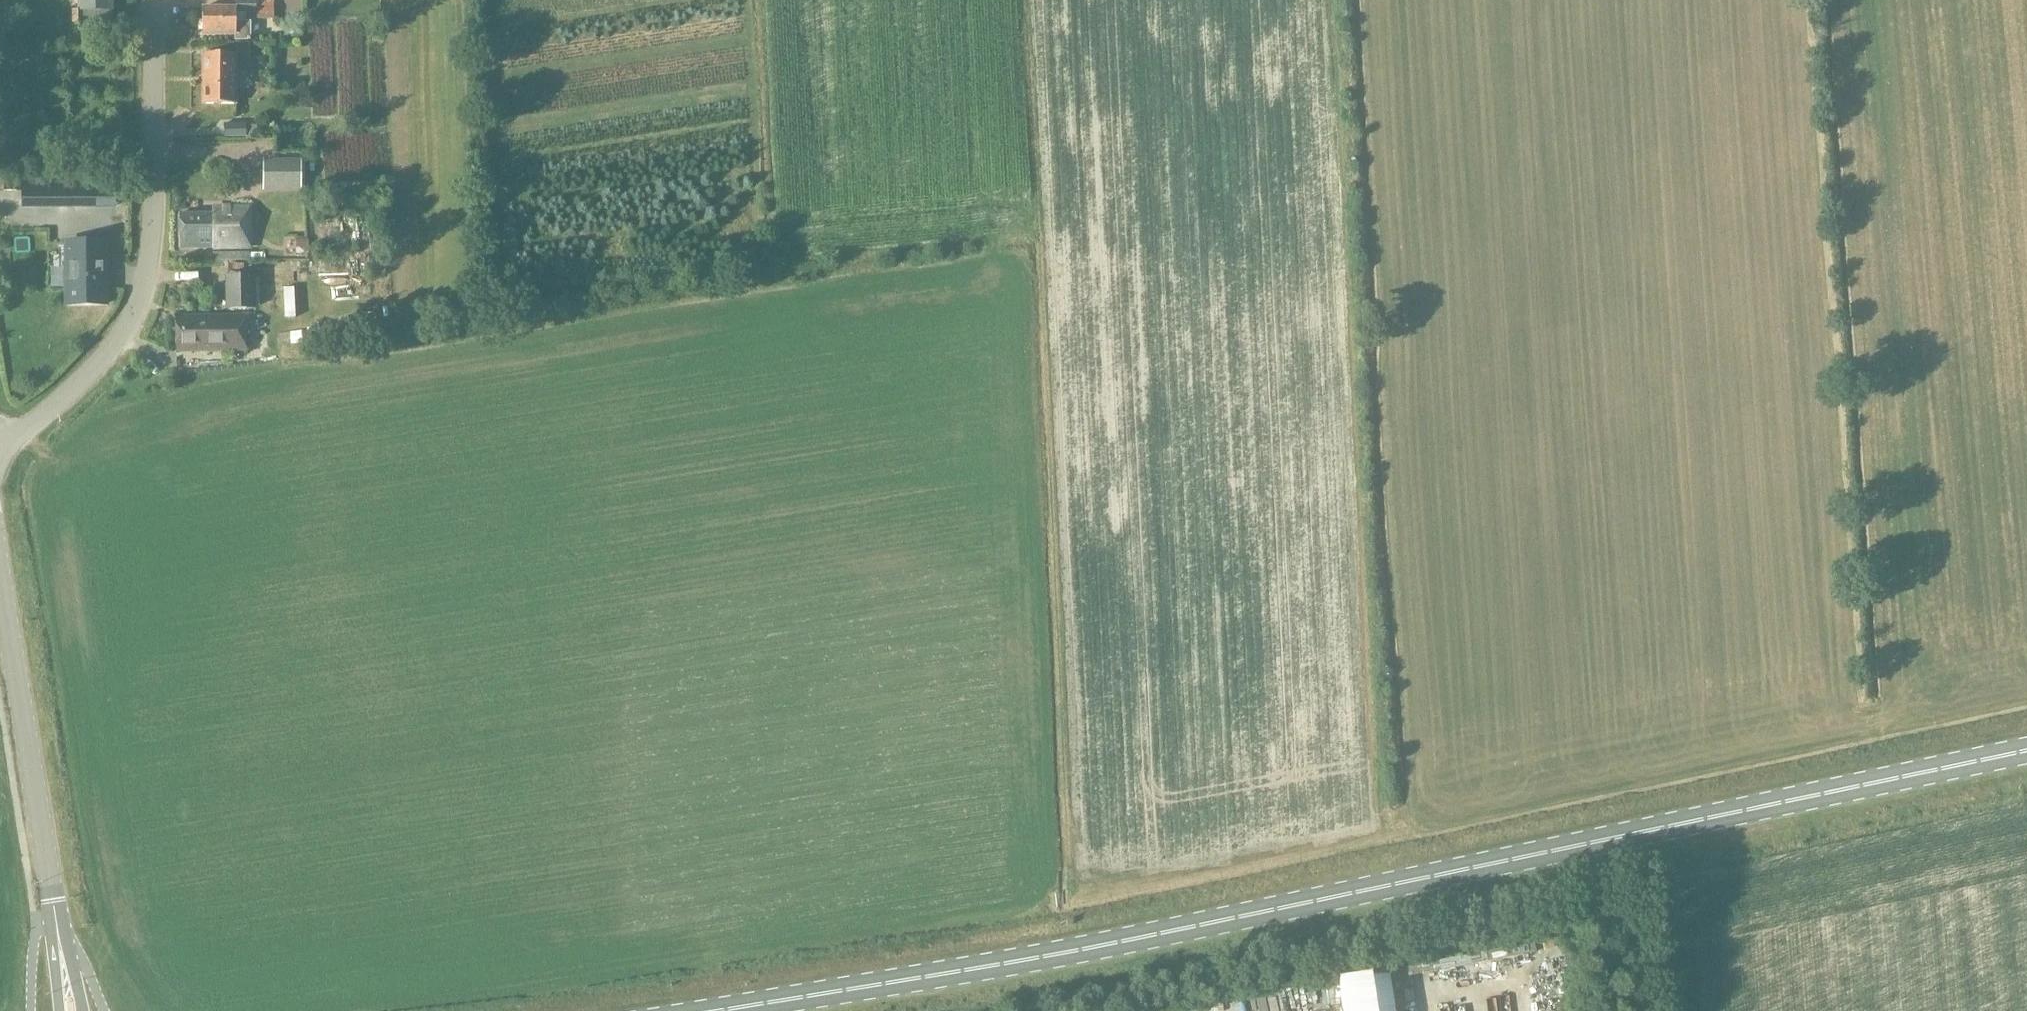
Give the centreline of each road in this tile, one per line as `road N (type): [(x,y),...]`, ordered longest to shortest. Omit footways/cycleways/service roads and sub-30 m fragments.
road 1 (primary): [(715,1010),(1142,938),(2026,752)]
road 2 (unclassified): [(0,447),(96,364),(139,298),(152,228),(154,0)]
road 3 (tertiary): [(58,933),(0,576)]

